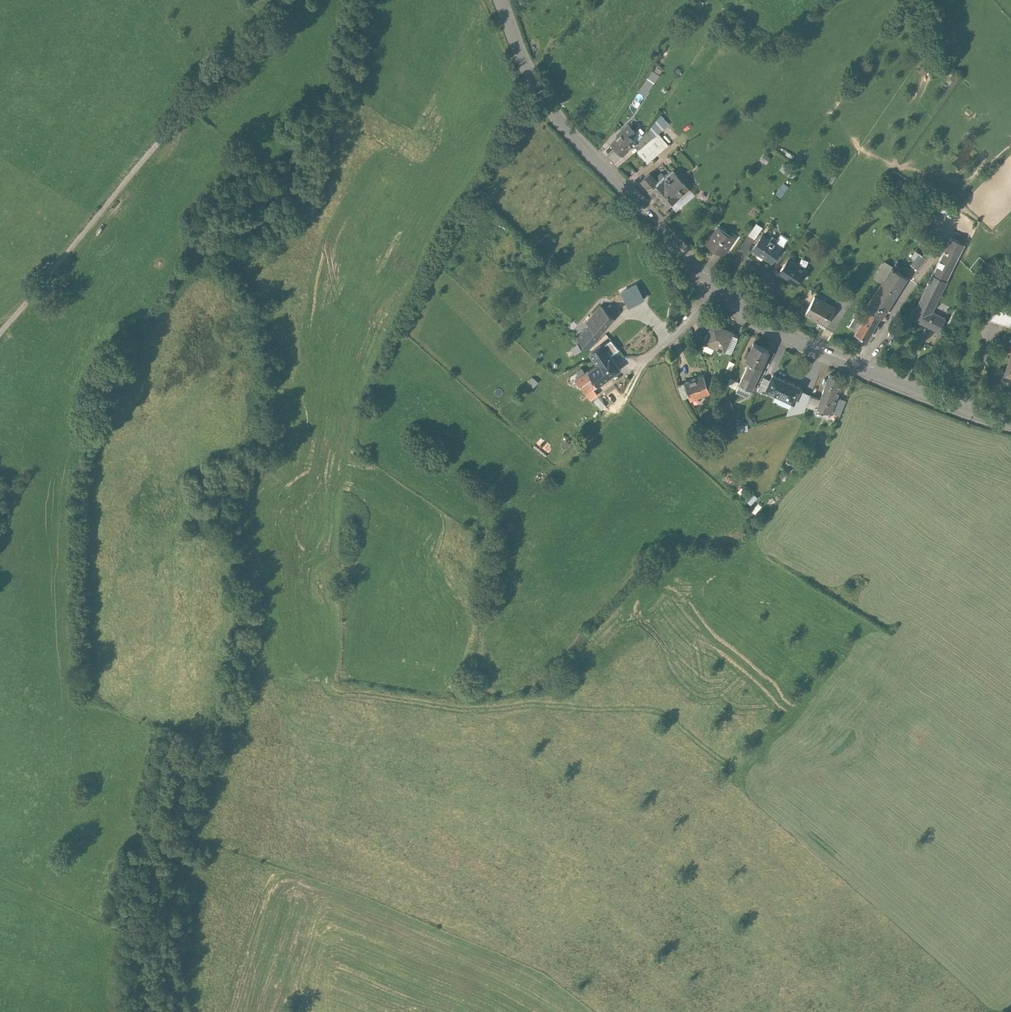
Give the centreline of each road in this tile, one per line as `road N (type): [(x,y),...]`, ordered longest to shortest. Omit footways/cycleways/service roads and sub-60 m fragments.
road 1 (tertiary): [(1010,422),(744,312),(561,127),(501,0)]

